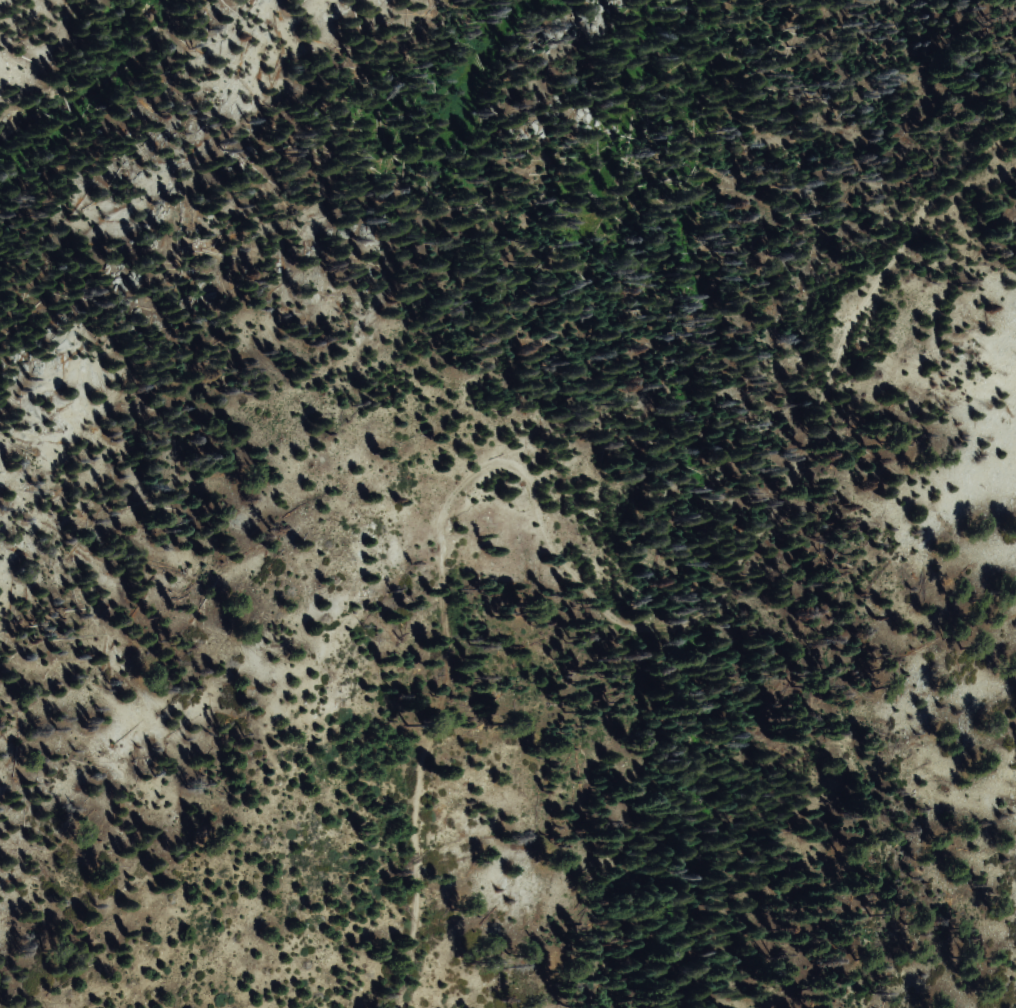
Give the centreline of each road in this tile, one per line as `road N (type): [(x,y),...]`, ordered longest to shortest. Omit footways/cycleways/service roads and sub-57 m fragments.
road 1 (track): [(386,1007),(478,470),(563,539),(606,652),(724,642),(931,227),(1015,135)]

